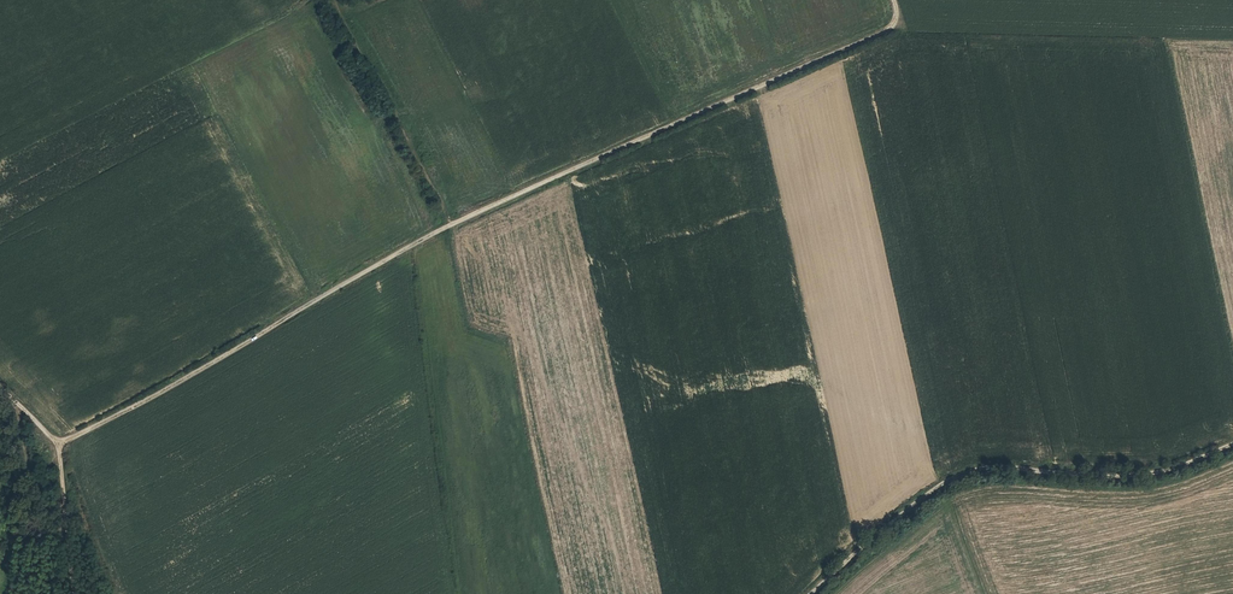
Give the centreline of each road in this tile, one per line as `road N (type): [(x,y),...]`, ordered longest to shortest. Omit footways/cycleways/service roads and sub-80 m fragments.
road 1 (track): [(893,0),(895,17),(882,35),(449,226),(56,445)]
road 2 (track): [(1232,441),(1153,473),(1114,477),(975,467),(924,498),(814,593)]
road 3 (track): [(19,408),(30,472),(21,593)]
road 4 (track): [(56,445),(76,593)]

